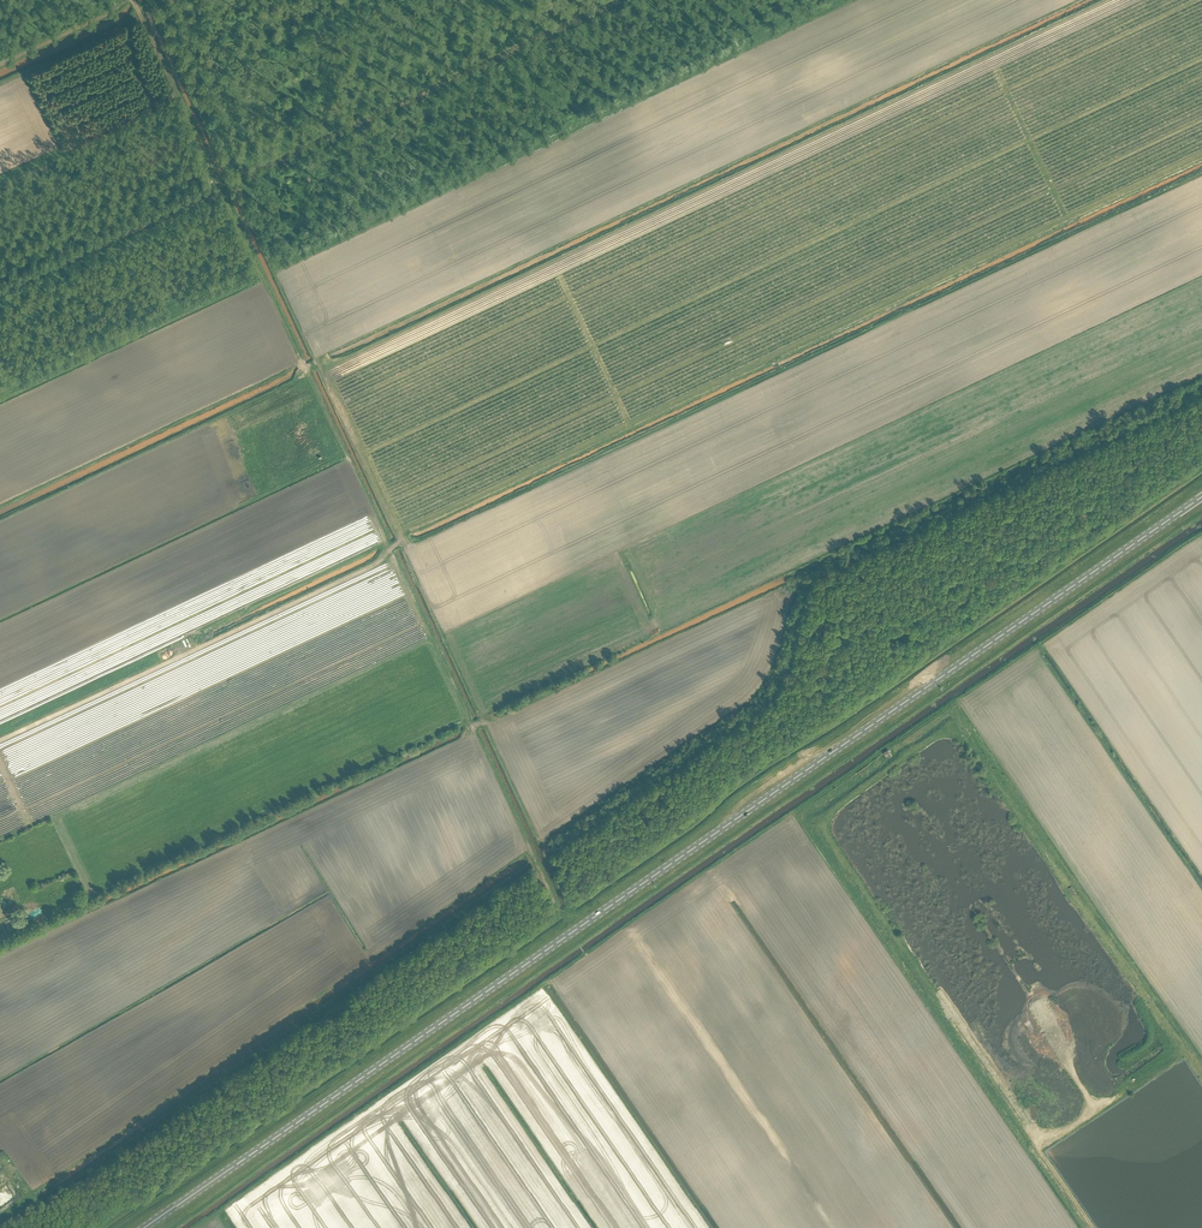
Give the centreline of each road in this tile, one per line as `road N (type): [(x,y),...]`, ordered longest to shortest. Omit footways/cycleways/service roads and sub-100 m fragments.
road 1 (primary): [(145,1227),(1201,497)]
road 2 (track): [(1201,465),(729,785),(707,810),(575,905),(541,838)]
road 3 (track): [(0,741),(366,569),(400,541),(275,274)]
road 4 (track): [(222,187),(305,369),(317,363)]
road 5 (track): [(222,187),(134,0)]

